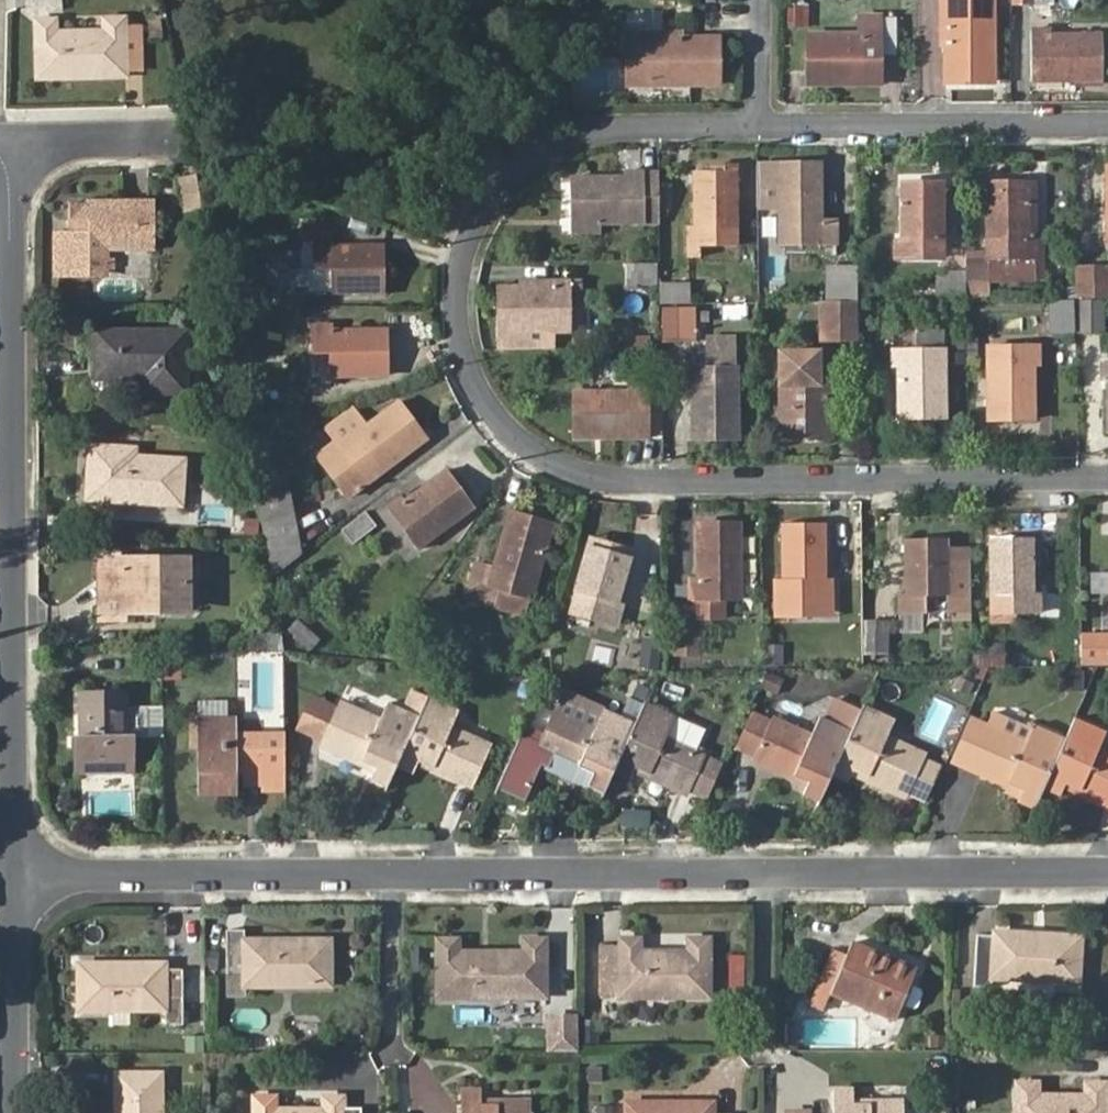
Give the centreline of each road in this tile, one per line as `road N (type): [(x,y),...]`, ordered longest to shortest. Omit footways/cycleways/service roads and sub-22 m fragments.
road 1 (residential): [(761,126),(599,131),(544,153),(515,177),(477,230),(460,300),(477,381),(504,423),(541,455),(583,475),(634,482),(1107,478)]
road 2 (residential): [(17,876),(1107,871)]
road 3 (residential): [(17,863),(15,146)]
road 4 (residential): [(1107,124),(761,126)]
road 5 (residential): [(19,1112),(17,876)]
road 6 (residential): [(15,146),(160,144)]
road 7 (residential): [(761,0),(761,126)]

